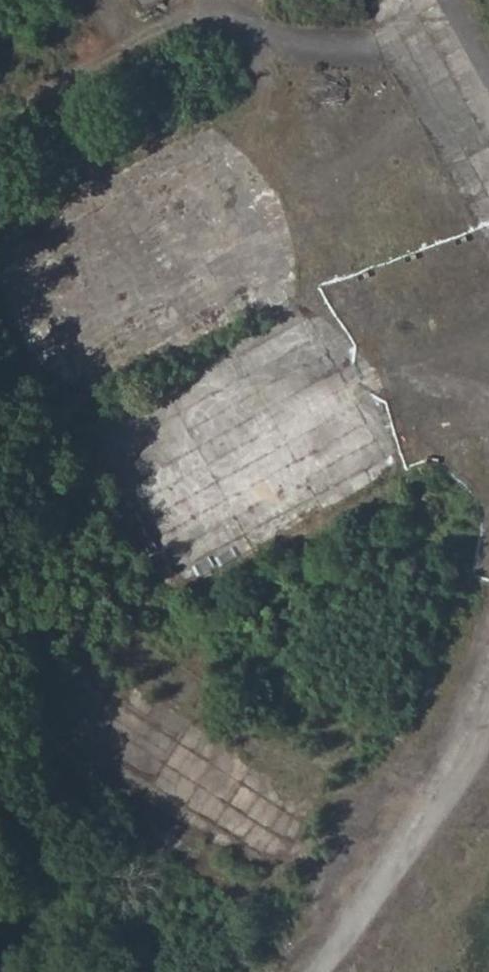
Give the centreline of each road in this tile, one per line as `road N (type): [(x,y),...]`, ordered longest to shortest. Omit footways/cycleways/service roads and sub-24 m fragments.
road 1 (unclassified): [(316,971),(488,730)]

